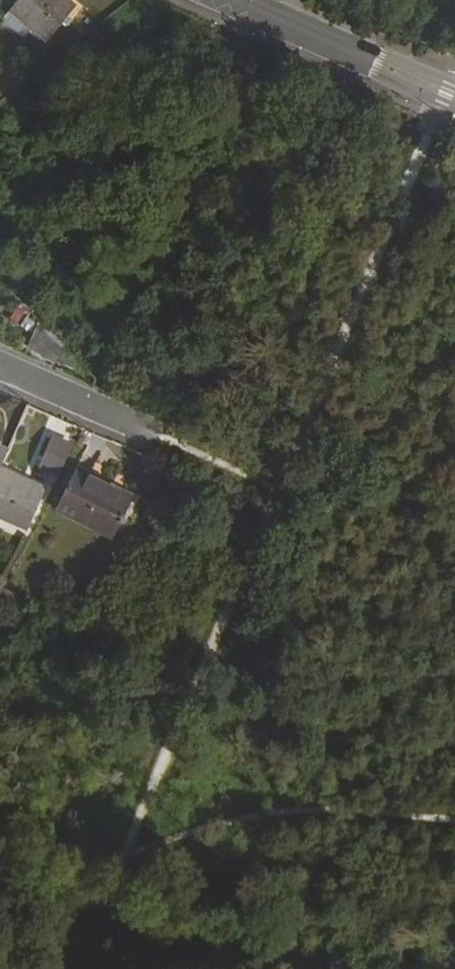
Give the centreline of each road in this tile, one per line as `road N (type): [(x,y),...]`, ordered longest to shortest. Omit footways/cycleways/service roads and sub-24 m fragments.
road 1 (secondary): [(454,98),(235,0)]
road 2 (residential): [(0,365),(167,437)]

